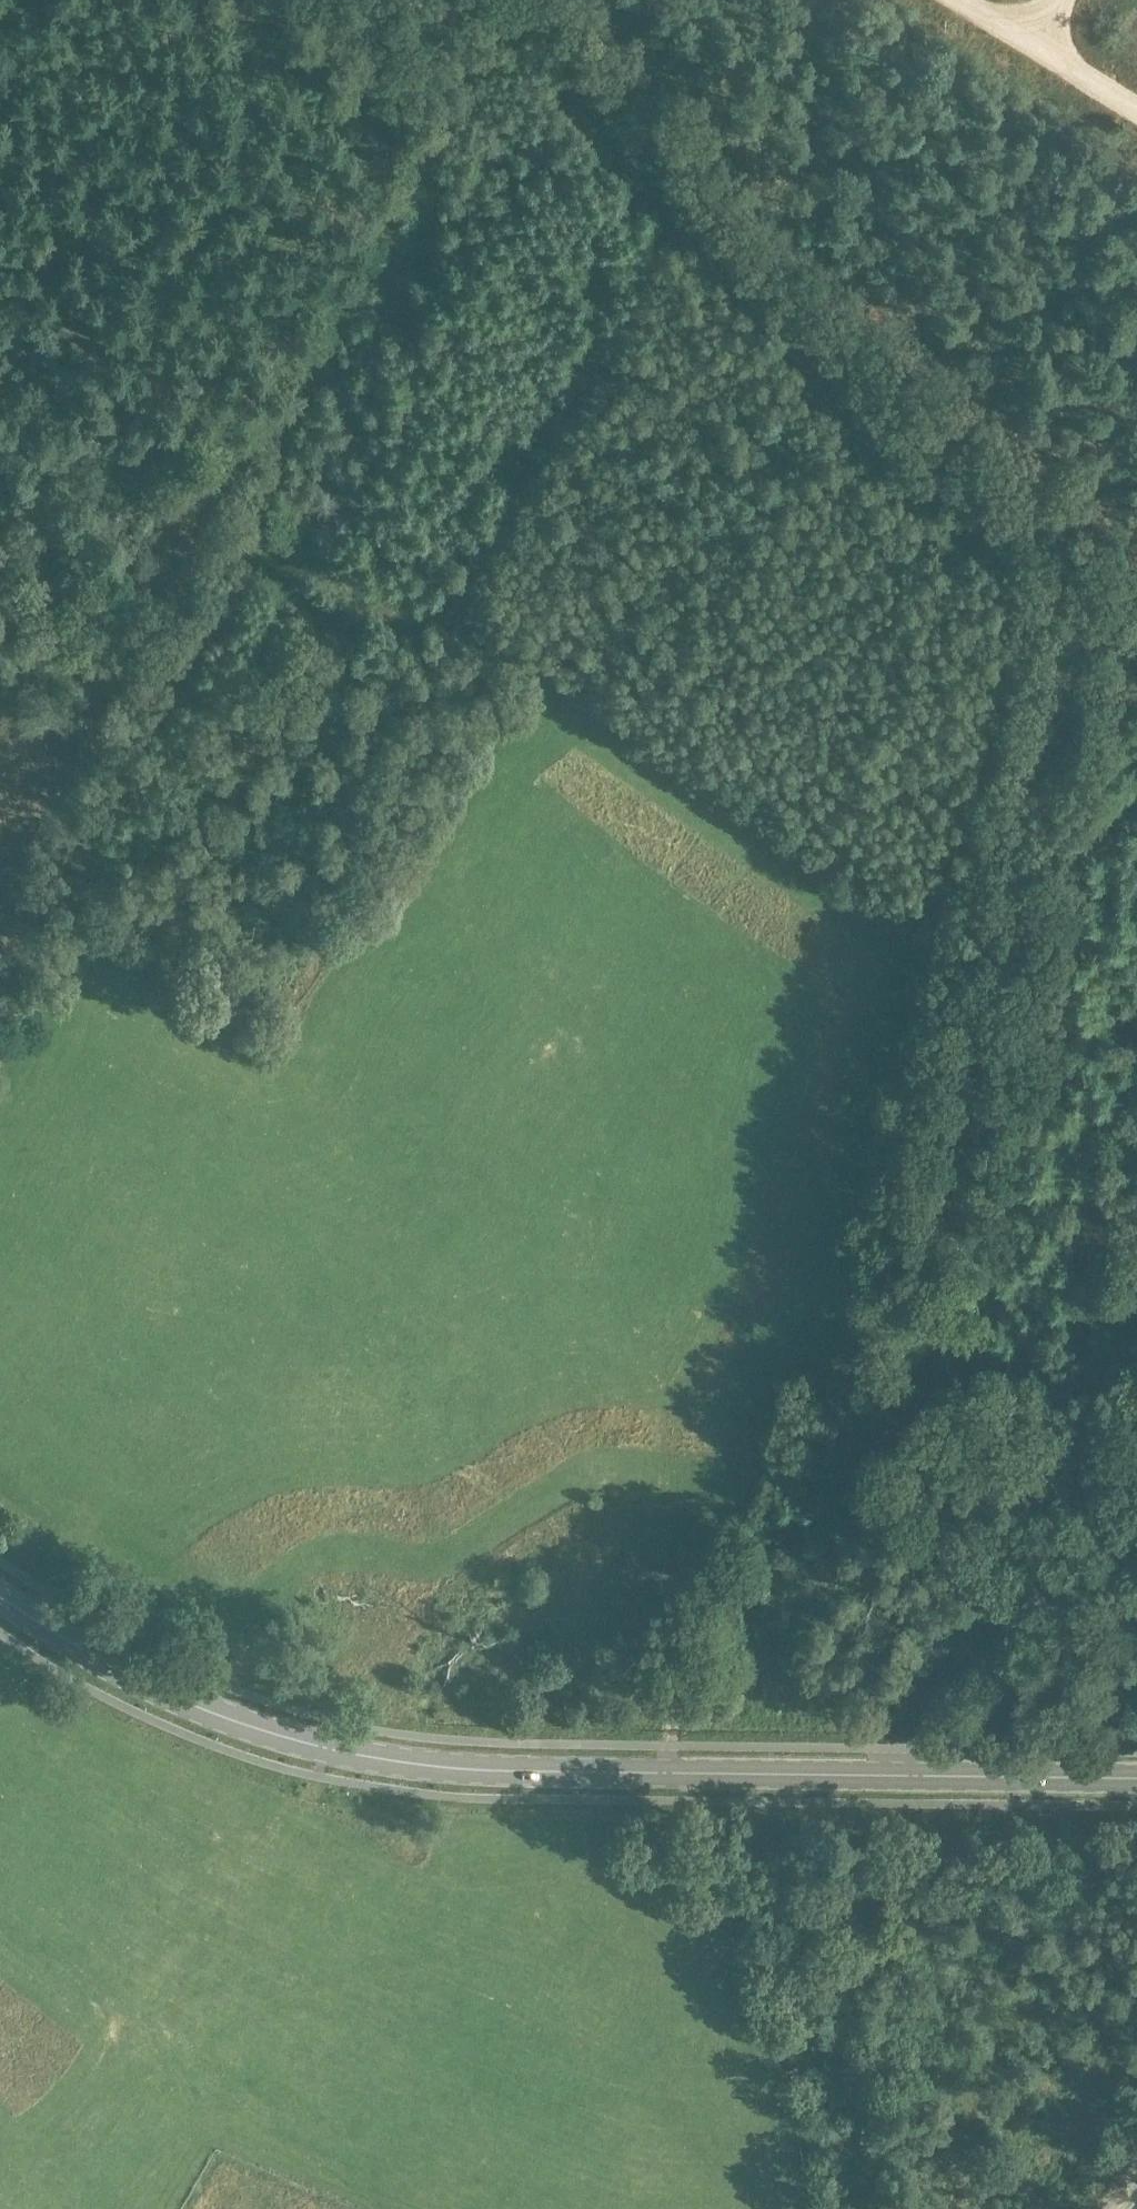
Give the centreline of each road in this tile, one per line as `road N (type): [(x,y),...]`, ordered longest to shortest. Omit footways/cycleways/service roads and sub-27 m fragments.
road 1 (primary): [(1136,1778),(519,1771),(374,1758),(201,1708),(62,1638),(0,1596)]
road 2 (track): [(859,2208),(856,2011),(877,1820),(917,1712),(1022,1529),(1136,1289)]
road 3 (track): [(0,1006),(239,542)]
road 4 (track): [(668,1773),(663,1505)]
road 5 (track): [(983,0),(1136,94)]

